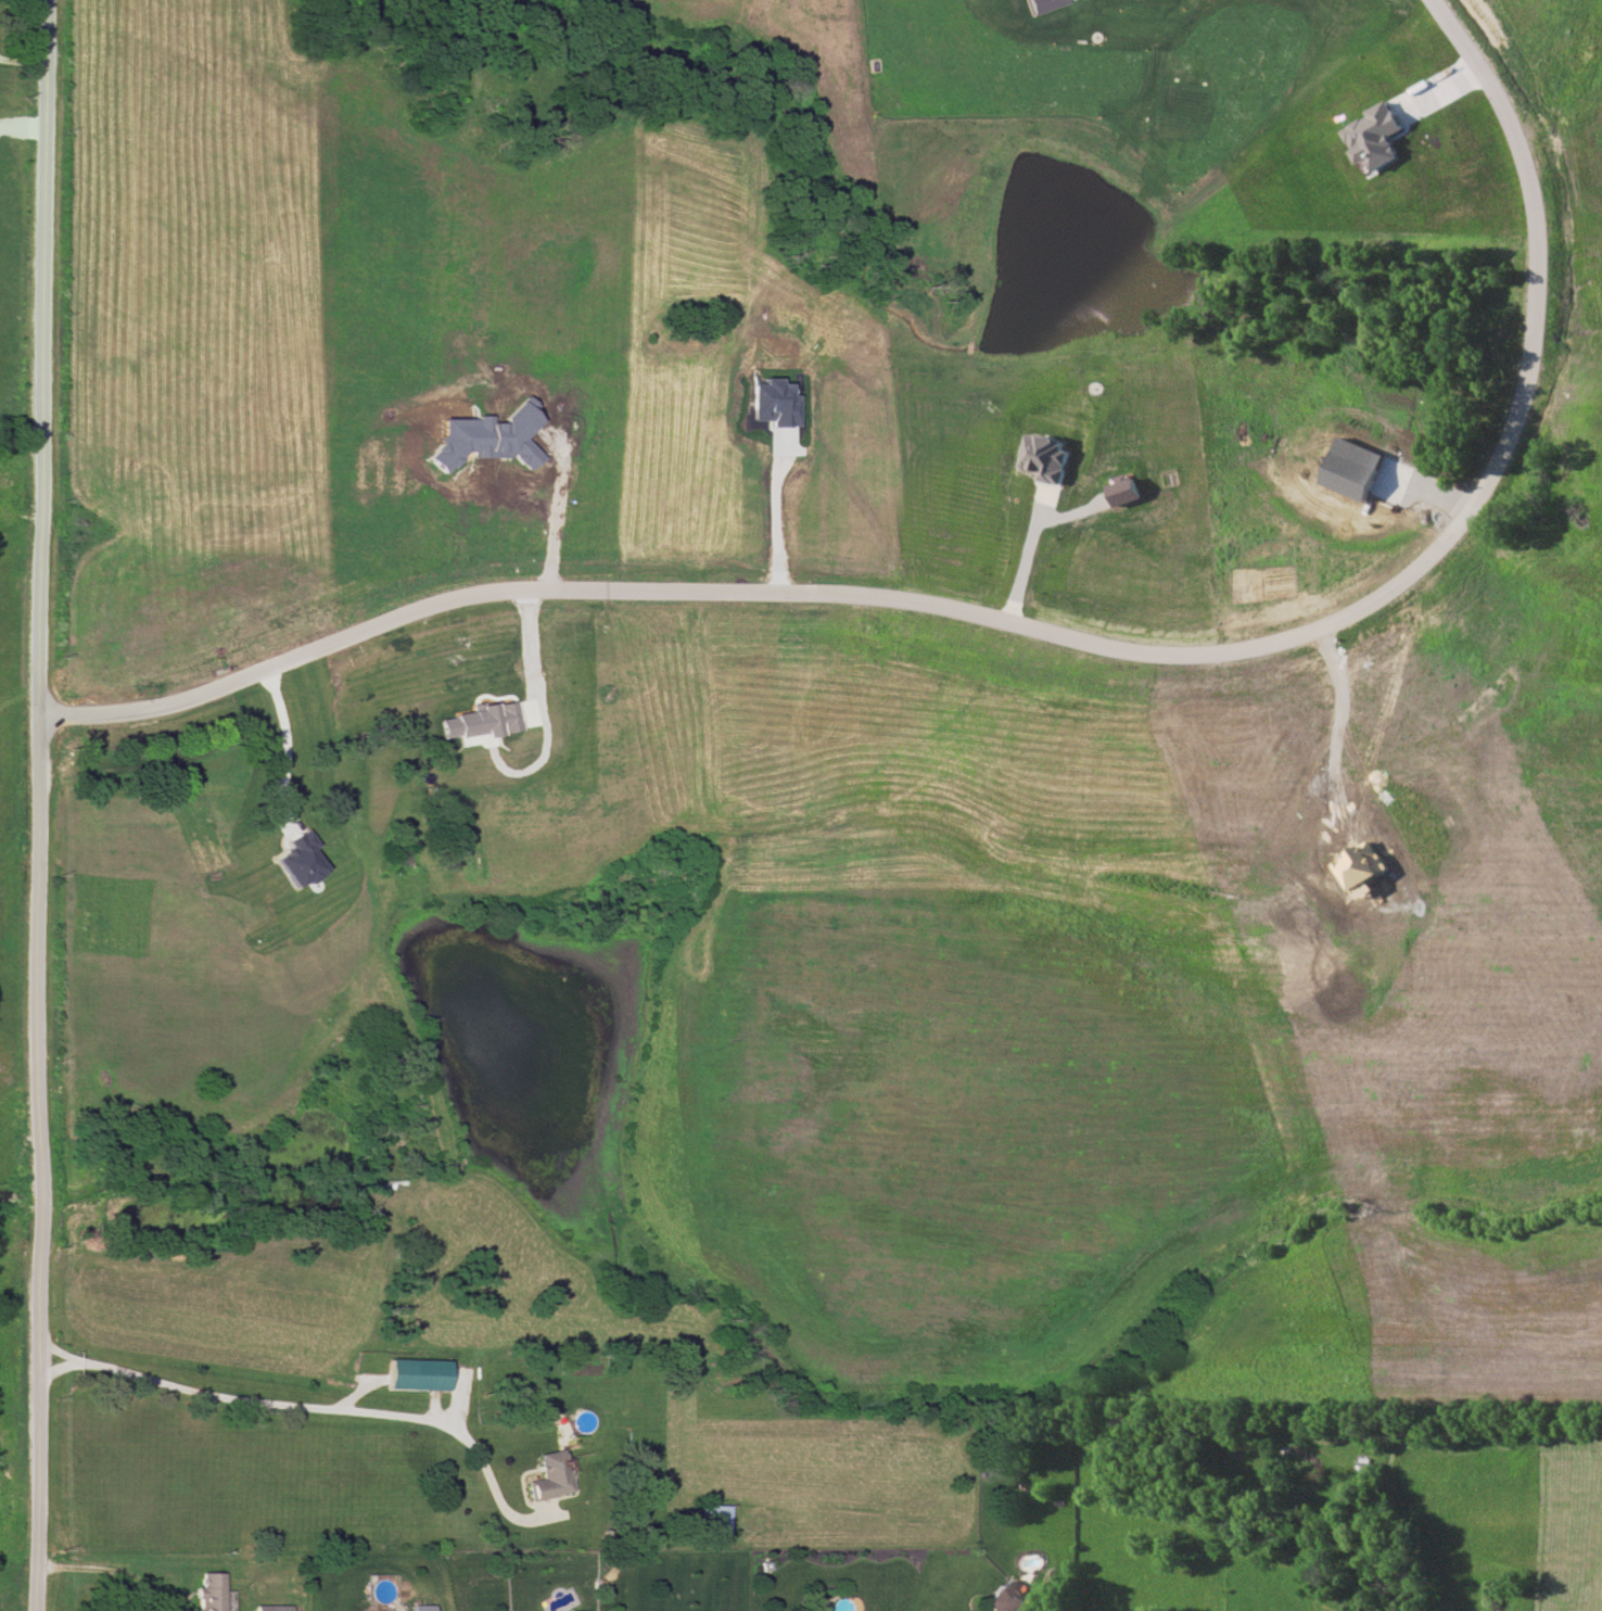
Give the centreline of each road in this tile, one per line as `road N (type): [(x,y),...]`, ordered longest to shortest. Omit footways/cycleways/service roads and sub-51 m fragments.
road 1 (residential): [(49,0),(36,1504),(27,1610)]

